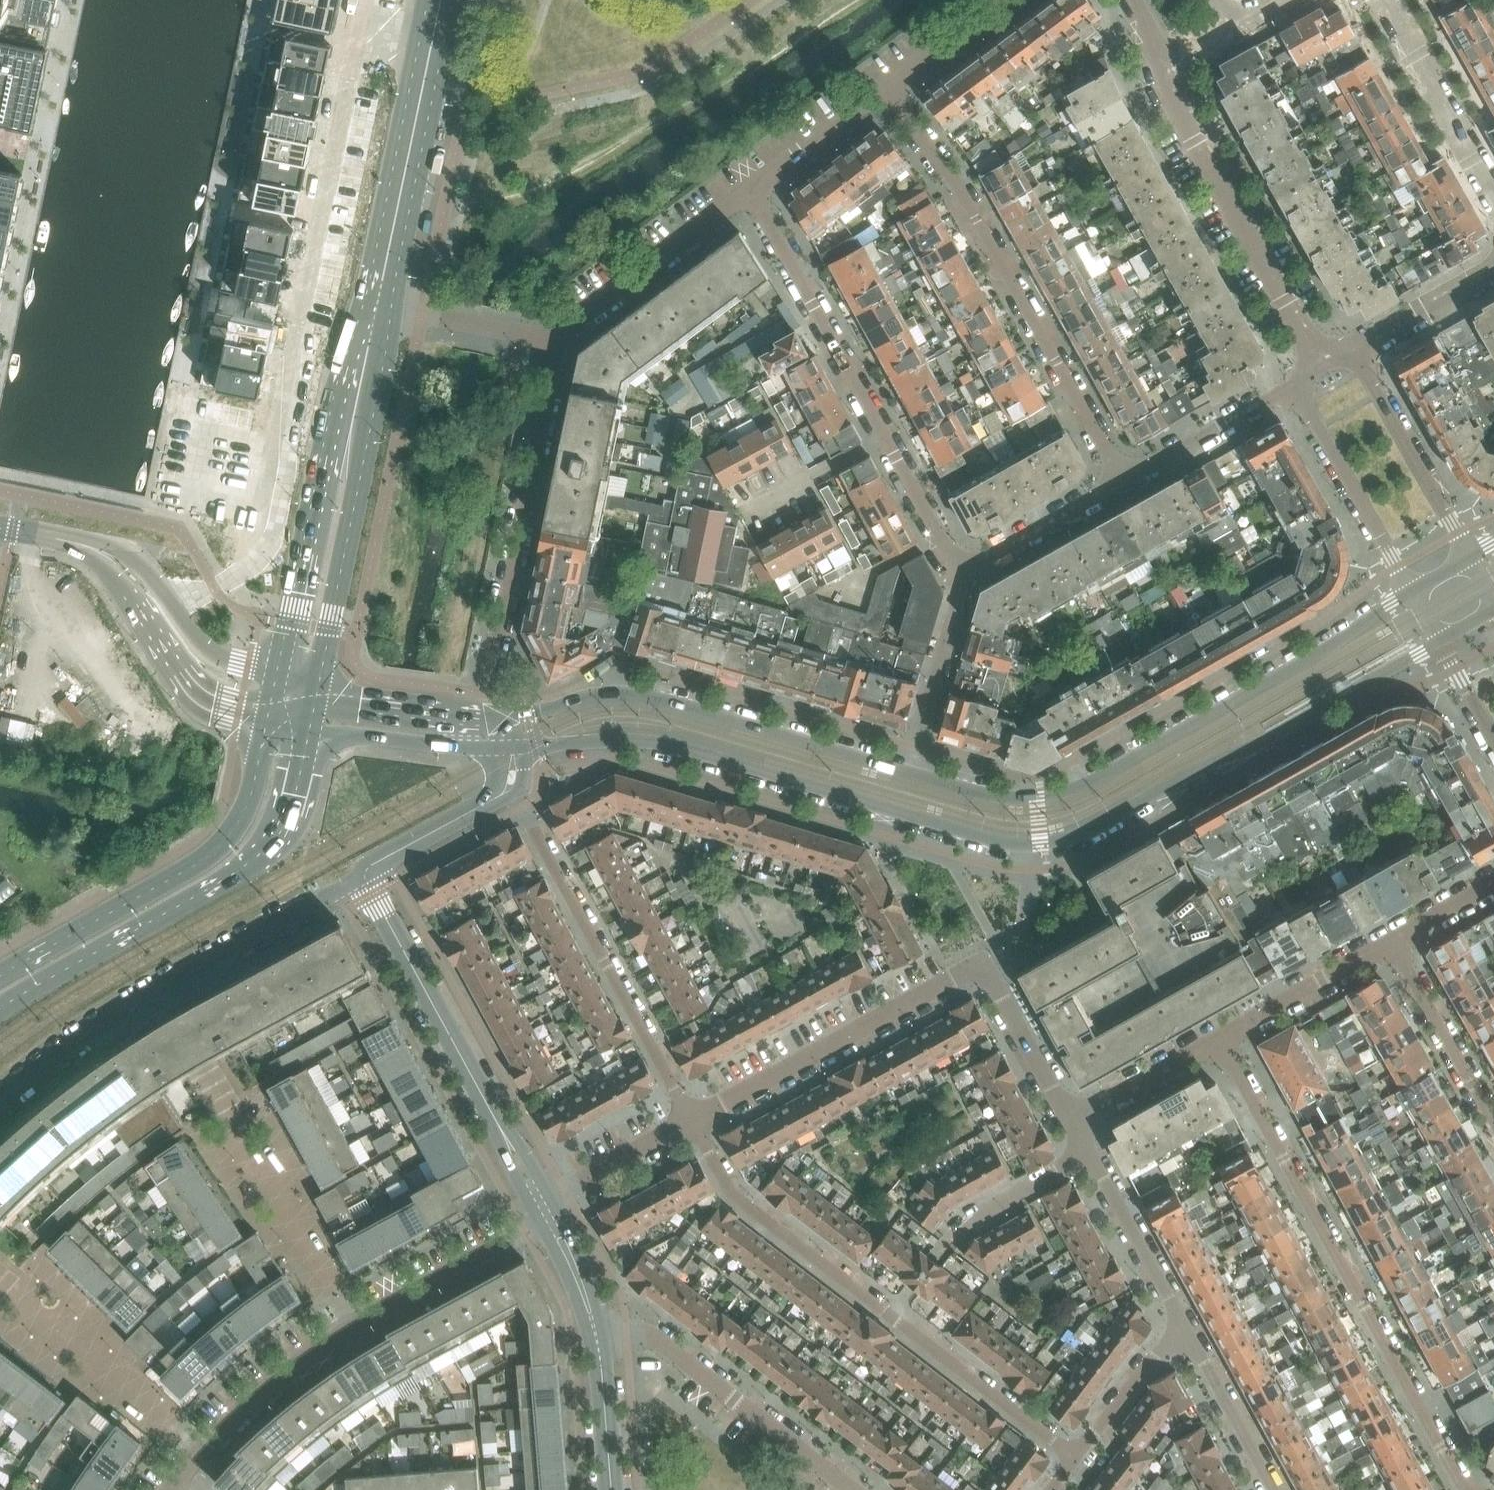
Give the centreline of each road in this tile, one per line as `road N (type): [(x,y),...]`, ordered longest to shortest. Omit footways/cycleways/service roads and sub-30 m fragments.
road 1 (tertiary): [(520,747),(665,746),(984,838),(1050,842),(1092,829),(1210,761),(1259,744),(1439,642)]
road 2 (tertiary): [(1411,591),(1079,787),(1004,798),(909,773)]
road 3 (residential): [(256,514),(360,0)]
road 4 (residential): [(691,1120),(735,1198),(1075,1458)]
road 5 (residential): [(1217,1038),(1465,1489)]
road 6 (residential): [(170,1489),(235,1416),(305,1358),(525,1232),(545,1210)]
road 7 (residential): [(884,88),(964,198),(1123,481)]
road 8 (secondary): [(0,1009),(267,848),(292,809),(309,728)]
road 9 (residential): [(0,1102),(131,1005),(364,877)]
road 10 (tertiary): [(909,773),(649,697),(494,710)]
road 11 (secondary): [(267,719),(249,800),(218,848),(0,976)]
road 12 (tertiary): [(545,1210),(364,877)]
road 13 (residential): [(511,790),(691,1120)]
road 14 (residential): [(494,710),(489,680),(559,343)]
road 15 (residential): [(1323,369),(1179,110),(1164,68)]
road 16 (residential): [(691,1120),(982,965)]
road 17 (secondary): [(377,306),(440,0)]
road 18 (residential): [(852,1489),(657,1341),(629,1331),(597,1338)]
road 19 (residential): [(885,438),(750,189)]
road 20 (secondary): [(319,685),(349,527),(350,434)]
road 21 (secondary): [(350,434),(307,528),(276,675)]
road 22 (residential): [(750,189),(569,325),(559,343)]
road 23 (residential): [(1470,558),(1354,352)]
road 24 (residential): [(1295,385),(1411,591)]
road 25 (residential): [(1493,197),(1383,0)]
road 26 (residential): [(1391,940),(1493,1123)]
road 27 (residential): [(909,773),(961,598),(958,574)]
road 28 (residential): [(1188,1332),(1089,1153)]
road 29 (residential): [(1217,1038),(1391,940)]
road 30 (residential): [(1295,385),(1123,481)]
road 31 (tertiary): [(309,728),(499,747)]
road 32 (residential): [(1123,481),(958,574)]
road 33 (residential): [(559,343),(377,306)]
road 34 (residential): [(1274,1489),(1188,1332)]
road 35 (residential): [(1069,1121),(982,965)]
road 36 (tertiary): [(494,710),(319,685)]
road 37 (residential): [(545,1210),(564,1189),(691,1120)]
road 38 (residential): [(1075,1458),(1160,1349),(1188,1332)]
road 39 (residential): [(1069,1121),(1217,1038)]
road 40 (residential): [(884,88),(750,189)]
road 41 (residential): [(1354,352),(1493,272)]
road 42 (residential): [(746,514),(885,438)]
road 43 (residential): [(958,574),(885,438)]
road 44 (residential): [(958,1231),(1089,1153)]
road 45 (tertiary): [(153,630),(204,700),(267,719)]
road 46 (tertiary): [(611,1489),(597,1338)]
road 47 (tertiary): [(364,877),(491,801)]
road 48 (residential): [(1002,0),(884,88)]
road 49 (tertiary): [(176,611),(132,561),(59,540)]
road 50 (tertiary): [(597,1338),(545,1210)]
road 51 (tertiary): [(59,540),(106,567),(153,630)]
road 52 (secondary): [(350,434),(377,306)]
road 53 (residential): [(176,611),(242,556),(256,514)]
road 54 (tertiary): [(276,675),(208,648),(176,611)]

